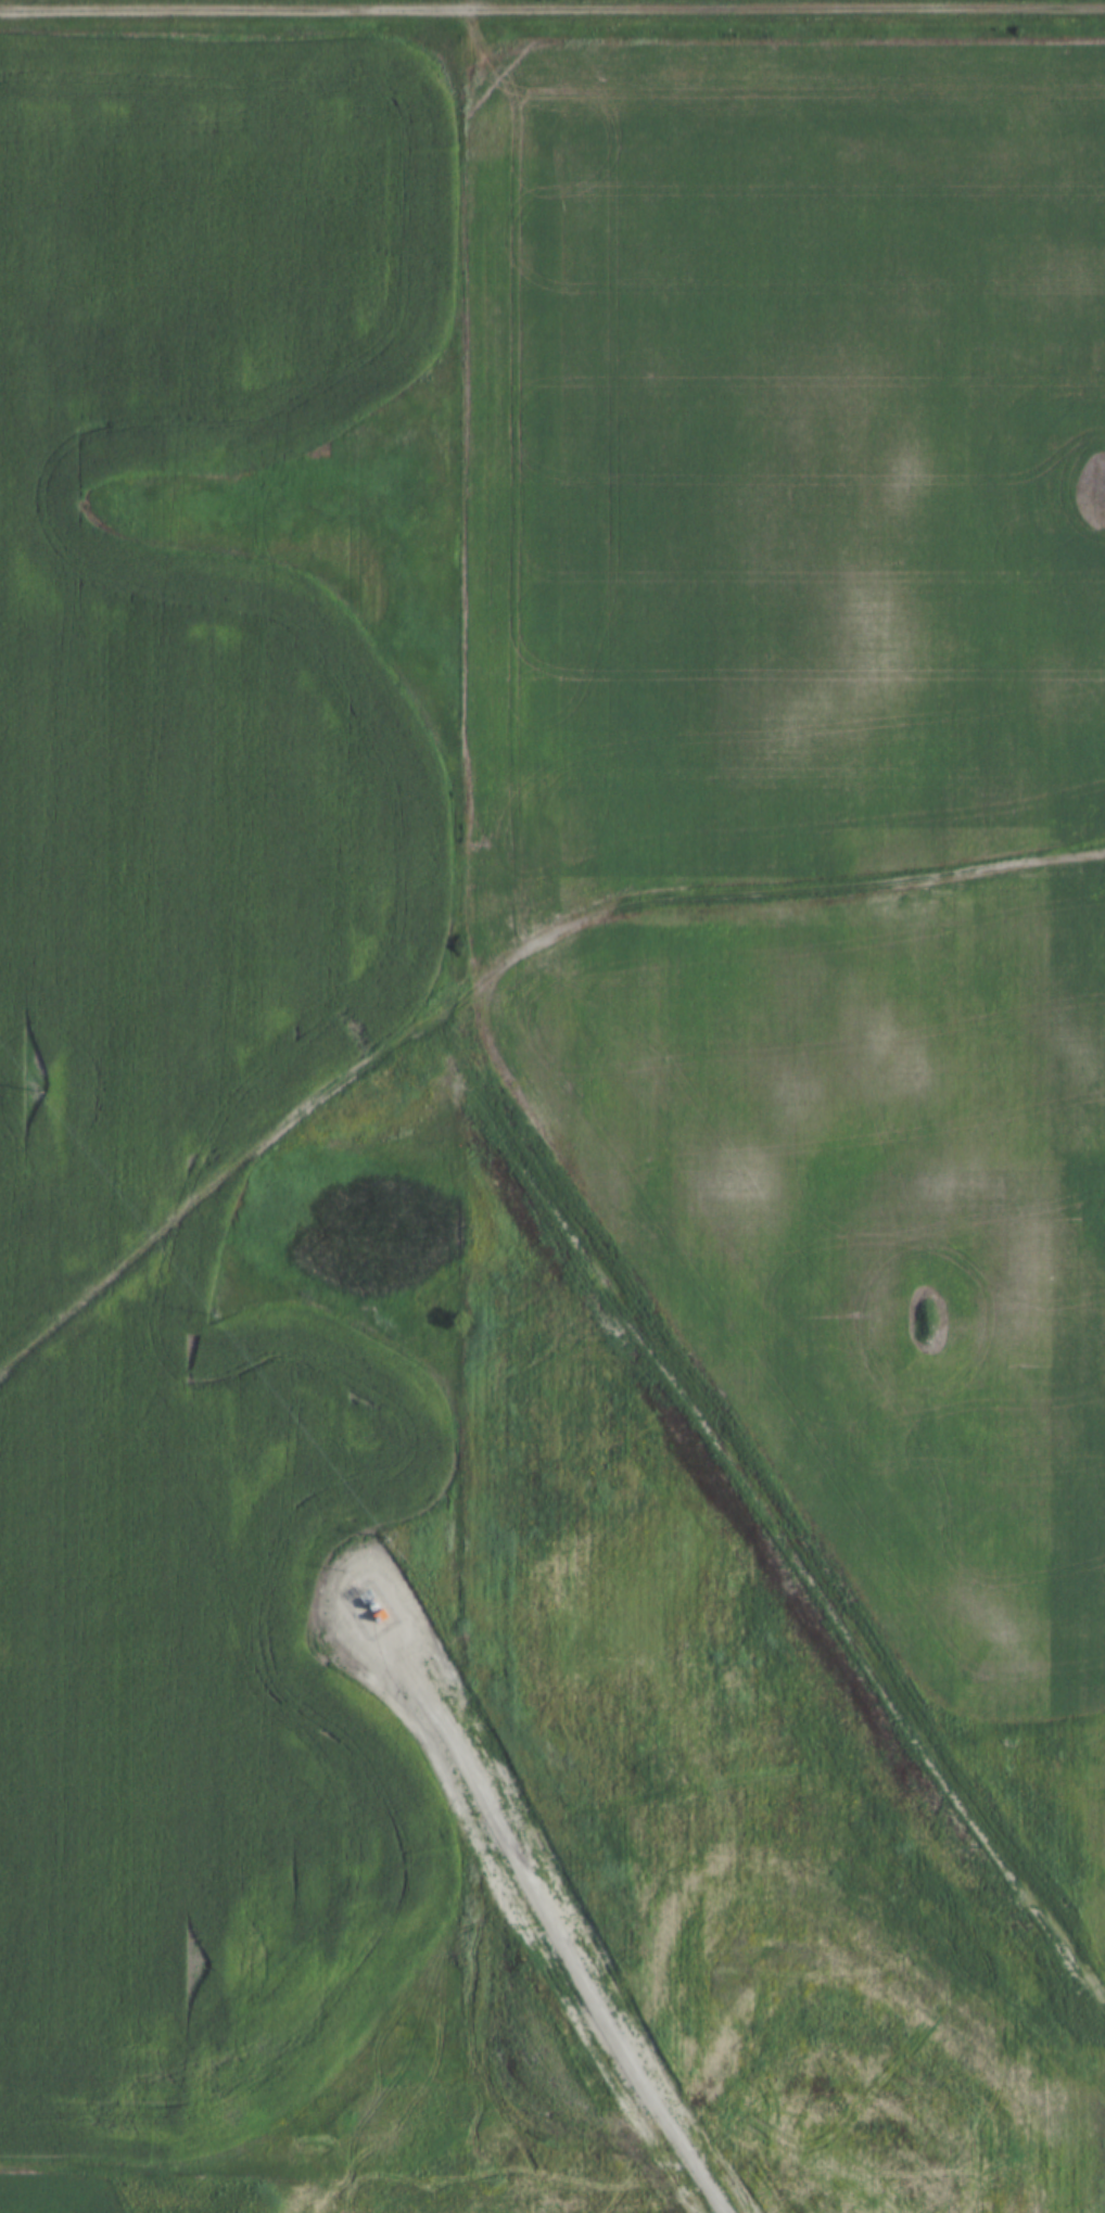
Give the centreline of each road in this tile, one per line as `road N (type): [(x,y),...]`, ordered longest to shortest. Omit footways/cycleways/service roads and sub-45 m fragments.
road 1 (track): [(1104,10),(0,7)]

